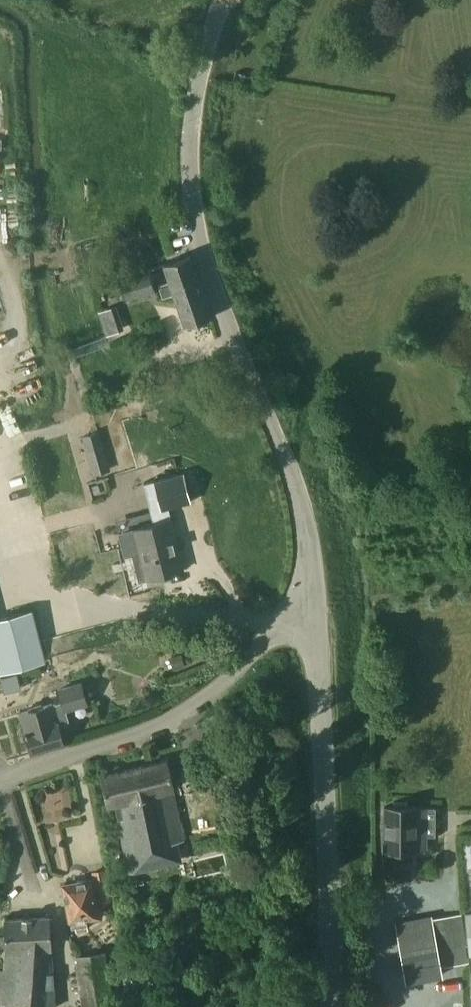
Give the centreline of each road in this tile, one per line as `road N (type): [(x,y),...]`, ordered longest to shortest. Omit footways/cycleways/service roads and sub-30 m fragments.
road 1 (unclassified): [(315,614),(301,512),(282,450),(191,231),(197,82),(223,0)]
road 2 (unclassified): [(335,1006),(315,614)]
road 3 (residential): [(0,782),(166,724),(271,637),(315,614)]

